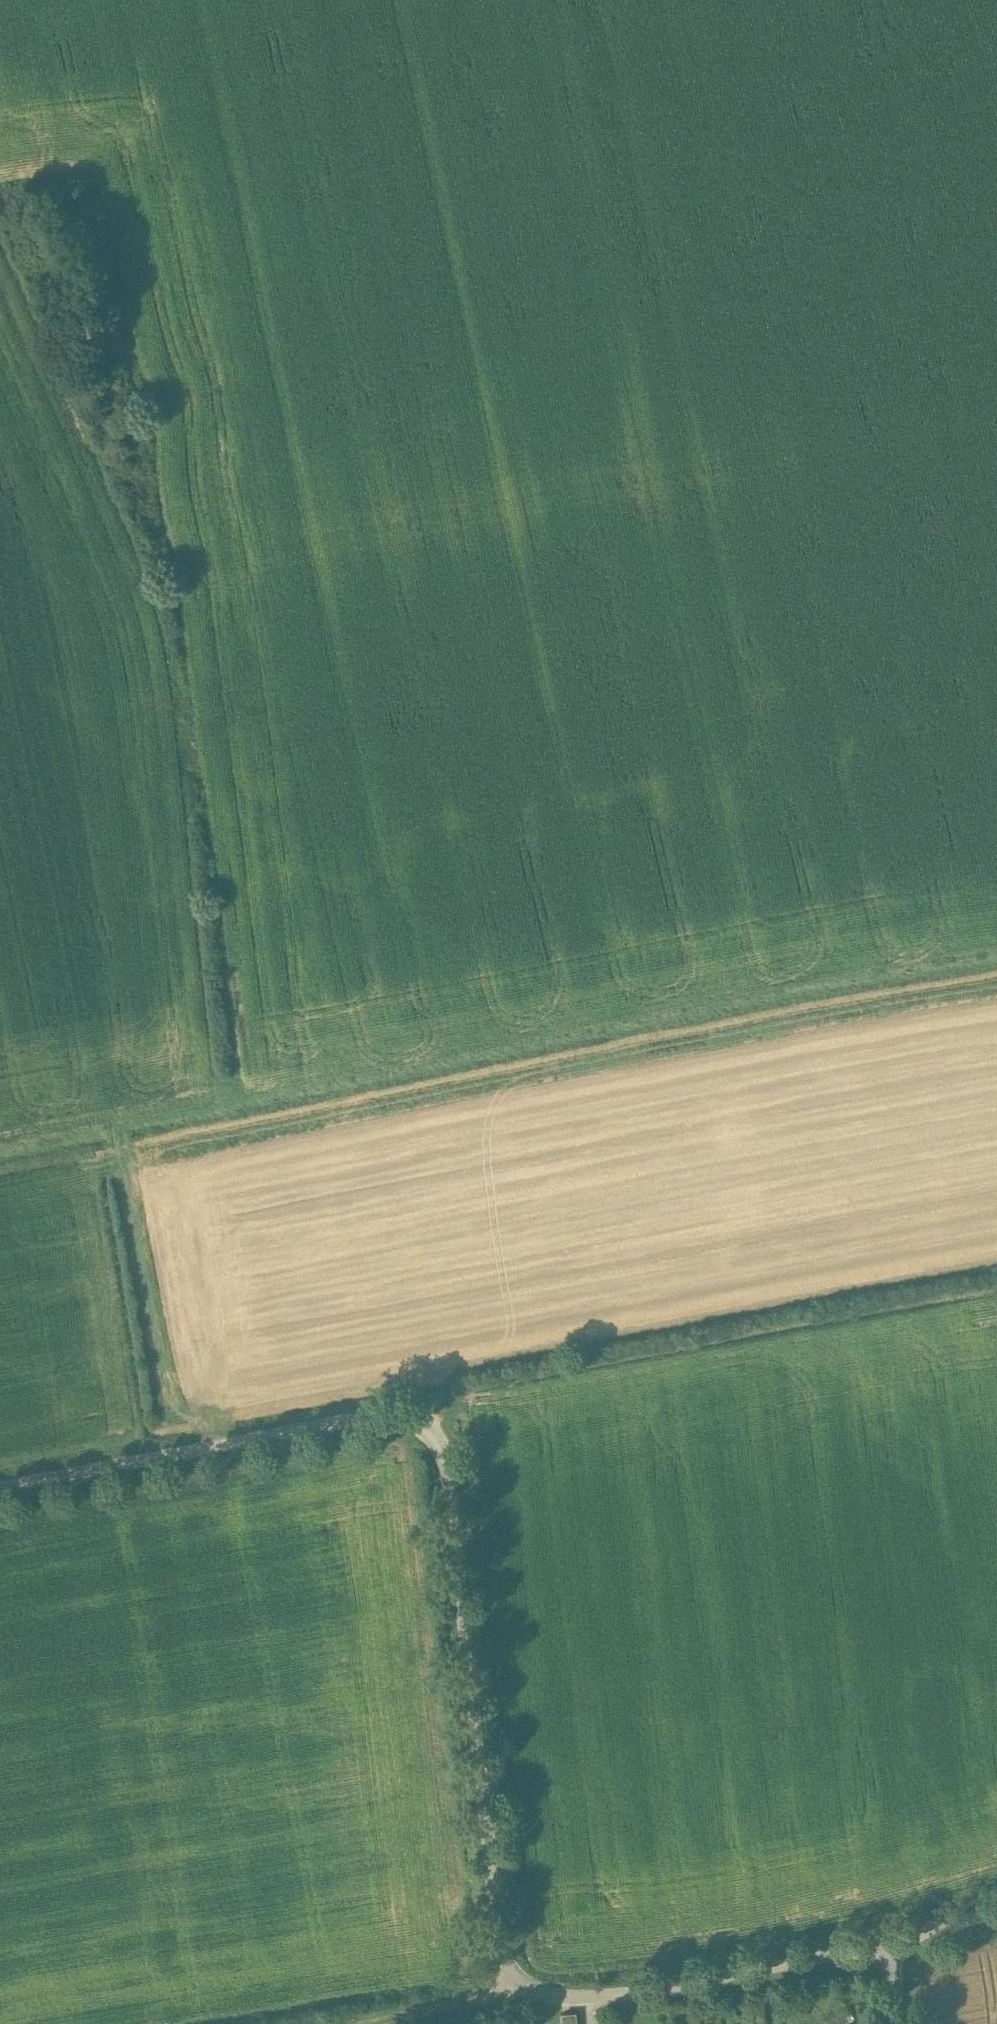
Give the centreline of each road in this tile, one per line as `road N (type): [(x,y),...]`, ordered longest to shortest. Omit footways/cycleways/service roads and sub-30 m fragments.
road 1 (unclassified): [(0,1485),(388,1414),(432,1429),(452,1470),(500,1931),(512,1968),(559,1991),(609,1990),(893,1939)]

